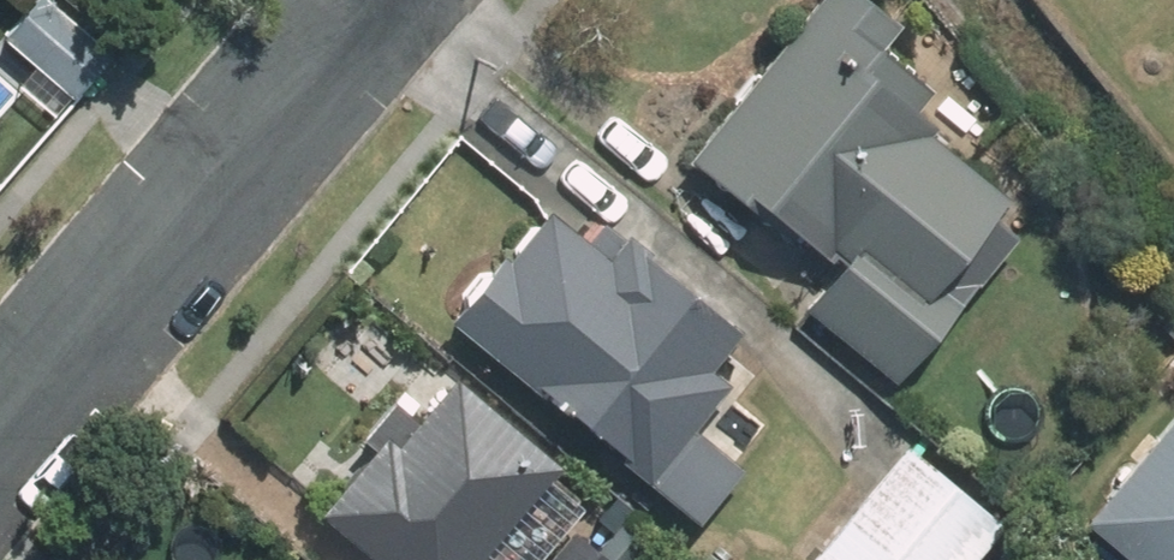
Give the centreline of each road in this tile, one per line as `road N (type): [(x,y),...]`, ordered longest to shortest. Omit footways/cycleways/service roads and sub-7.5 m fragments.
road 1 (residential): [(0,445),(371,0)]

